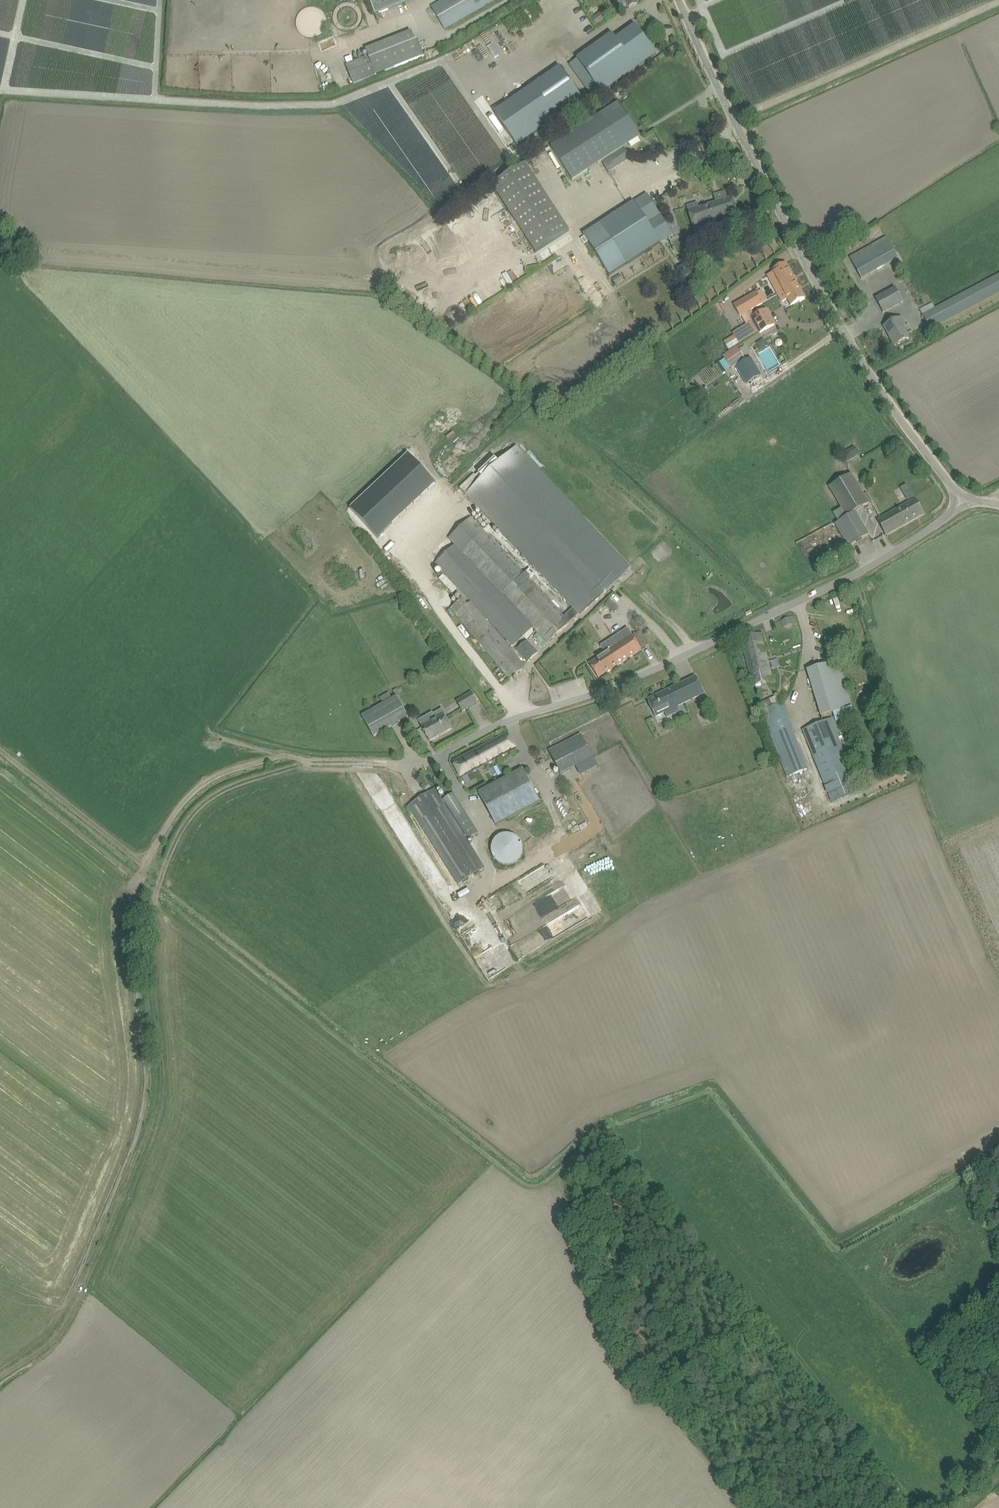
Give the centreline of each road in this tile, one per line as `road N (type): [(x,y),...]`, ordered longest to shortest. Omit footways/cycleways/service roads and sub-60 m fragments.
road 1 (track): [(0,1378),(57,1340),(155,1109),(160,1053),(147,917),(179,834),(224,790),(273,772),(399,764)]
road 2 (unclassified): [(399,764),(433,760),(497,724),(646,674),(865,569),(963,505)]
road 3 (unclassified): [(963,505),(843,329),(680,0)]
road 4 (track): [(315,765),(286,755),(214,777),(187,799),(145,864),(0,750)]
road 5 (track): [(736,120),(998,3)]

